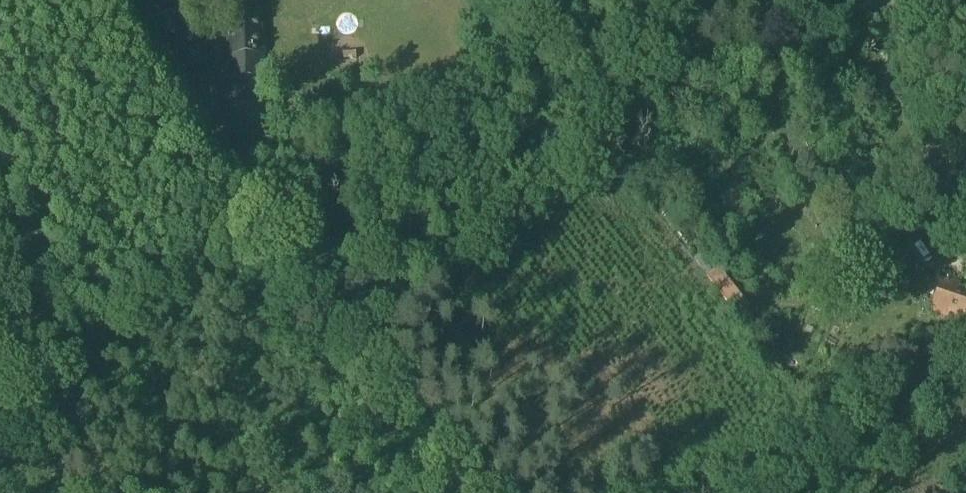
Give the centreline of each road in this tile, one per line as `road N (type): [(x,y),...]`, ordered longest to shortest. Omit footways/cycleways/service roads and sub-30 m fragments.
road 1 (track): [(678,492),(820,404),(965,383)]

